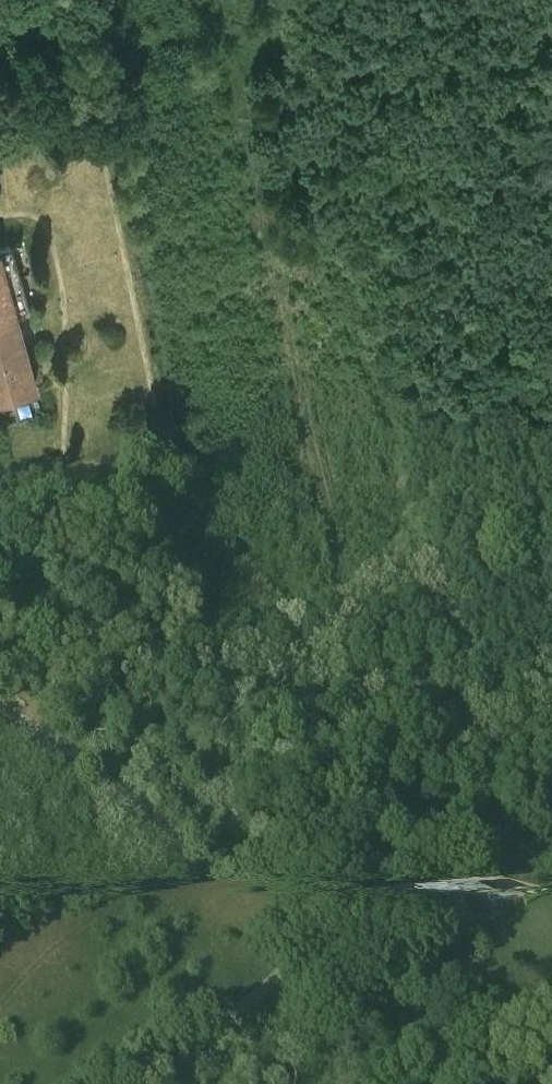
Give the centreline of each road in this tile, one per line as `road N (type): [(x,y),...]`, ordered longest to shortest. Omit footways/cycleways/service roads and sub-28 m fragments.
road 1 (unclassified): [(0,706),(235,882),(301,945),(334,1004),(332,1025),(299,1083)]

